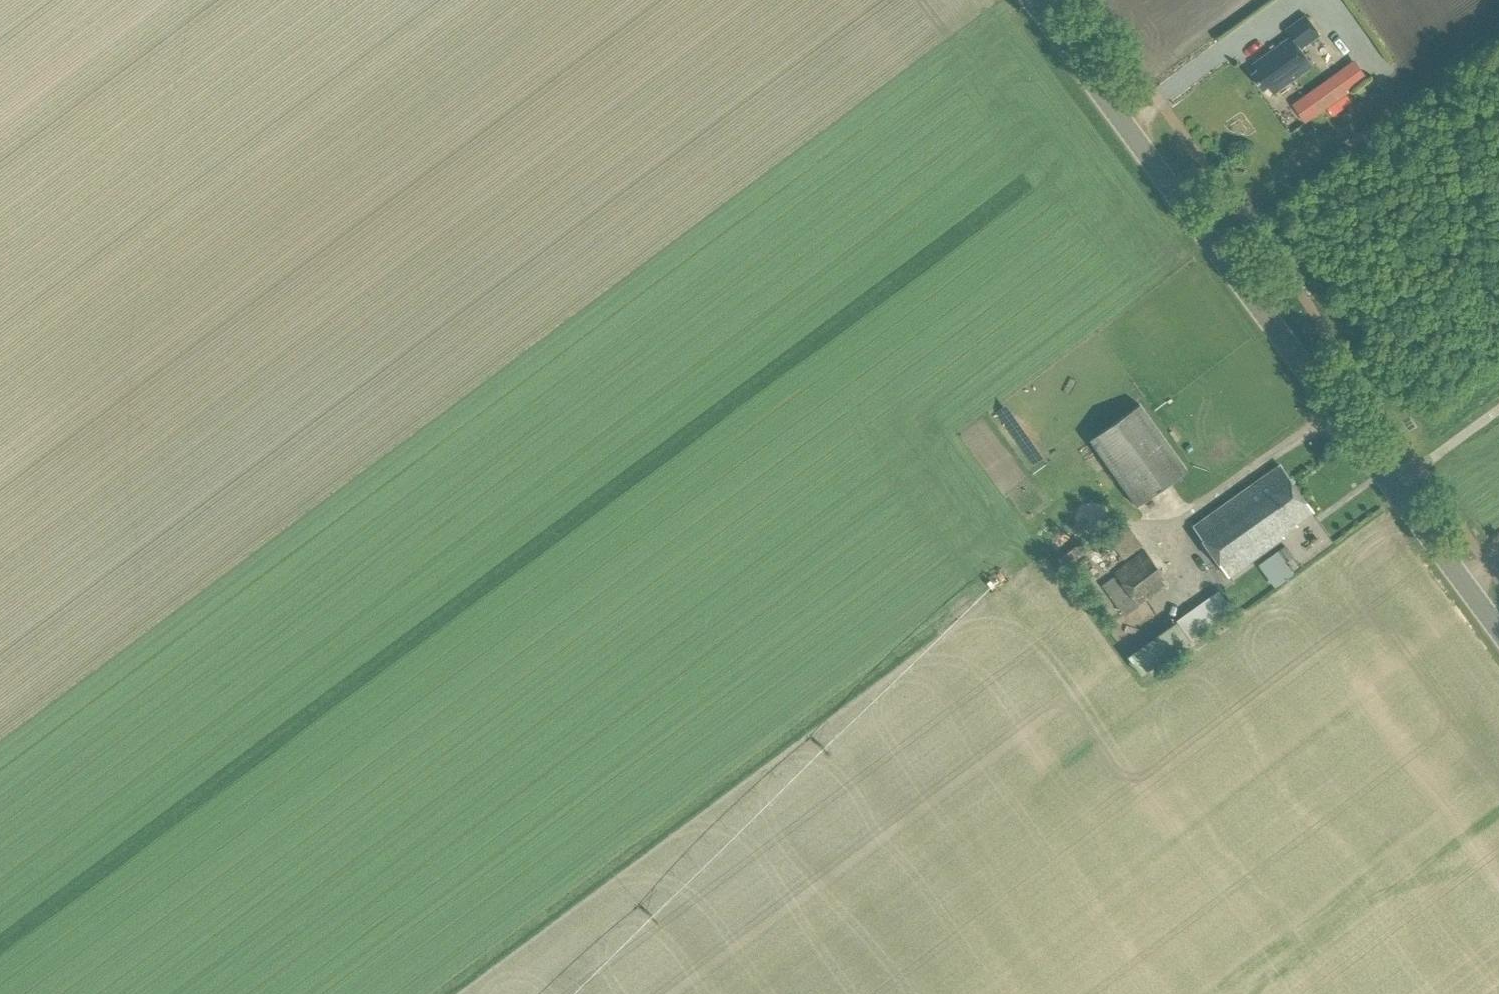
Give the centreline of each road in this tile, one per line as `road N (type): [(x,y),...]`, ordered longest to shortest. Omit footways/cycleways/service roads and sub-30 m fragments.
road 1 (tertiary): [(1498,631),(1031,0)]

